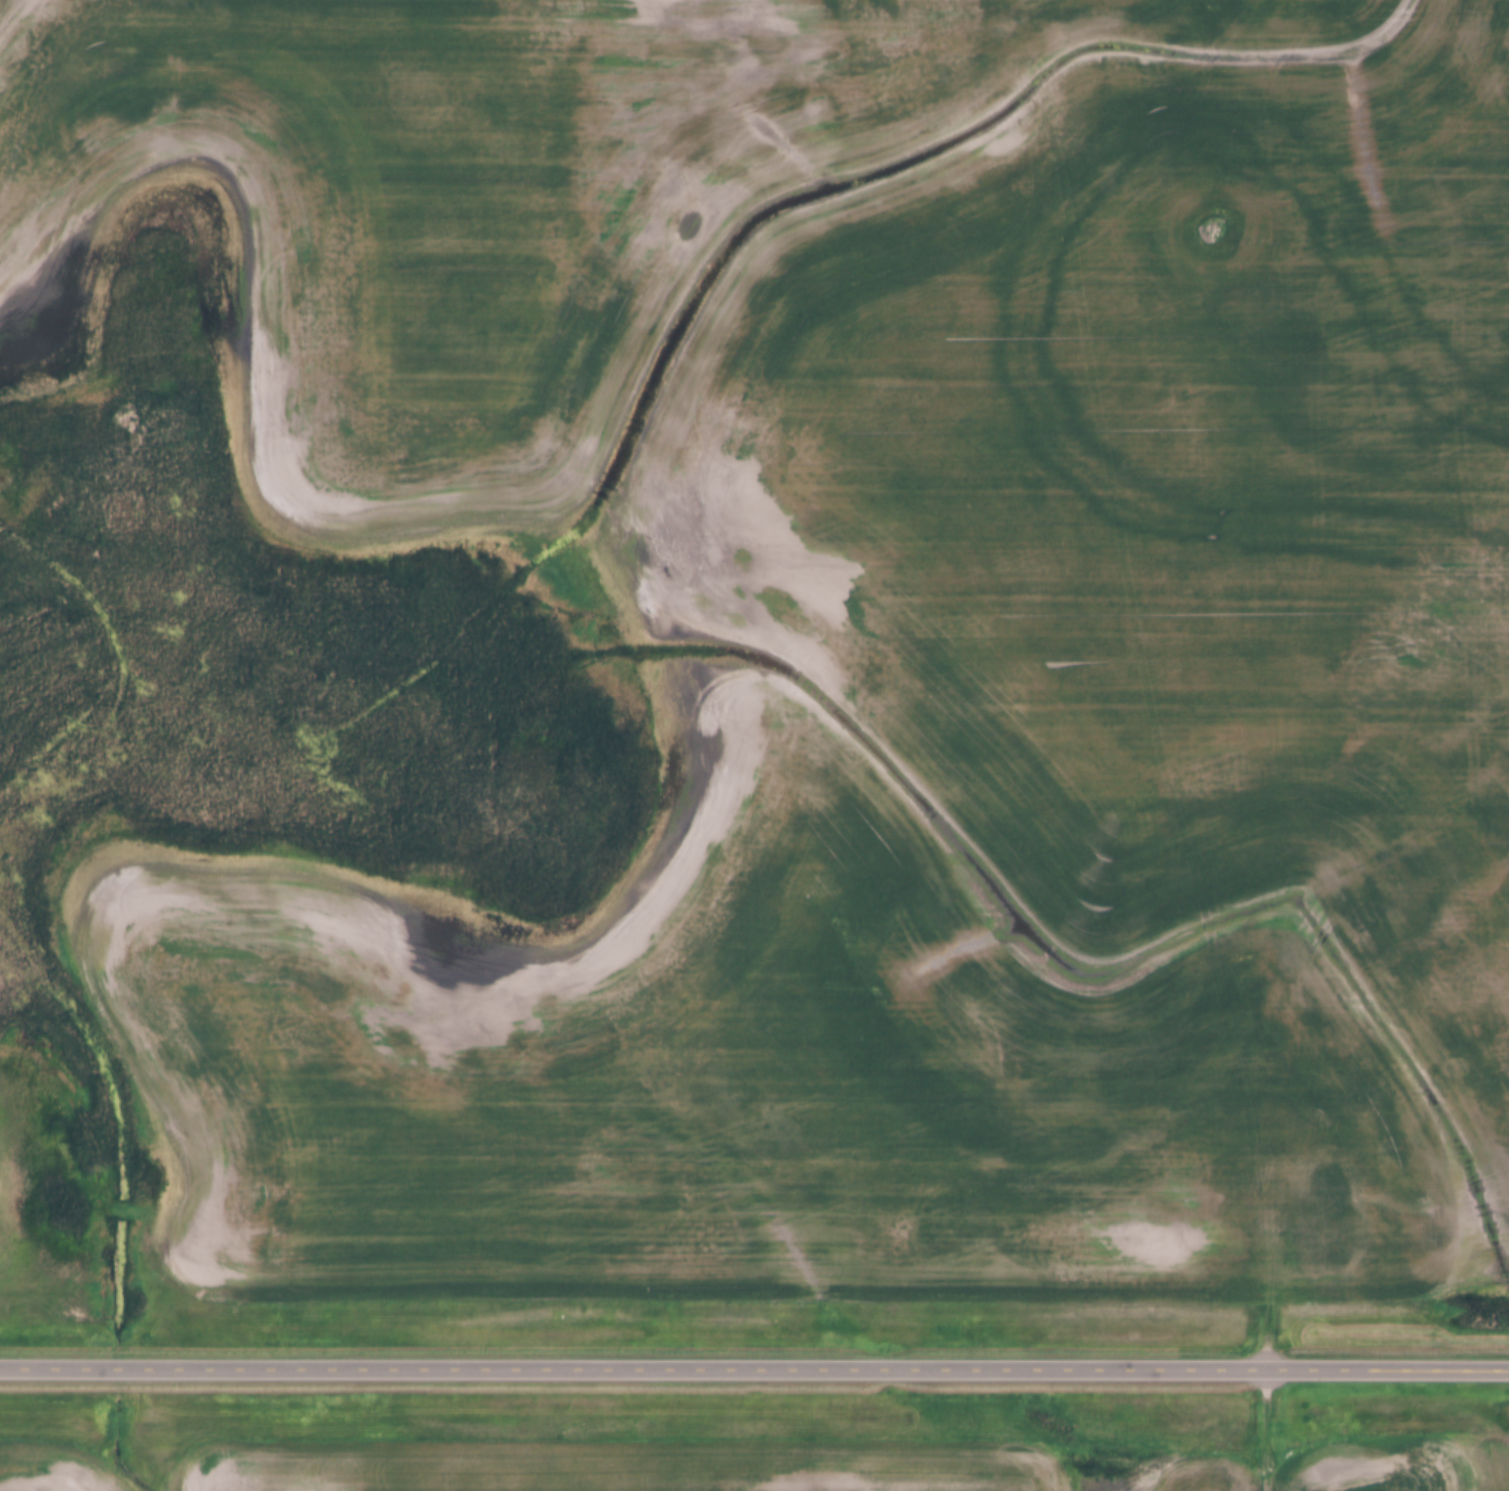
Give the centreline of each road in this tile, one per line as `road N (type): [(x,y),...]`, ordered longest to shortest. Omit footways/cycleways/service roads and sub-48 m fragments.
road 1 (secondary): [(0,1366),(1508,1367)]

